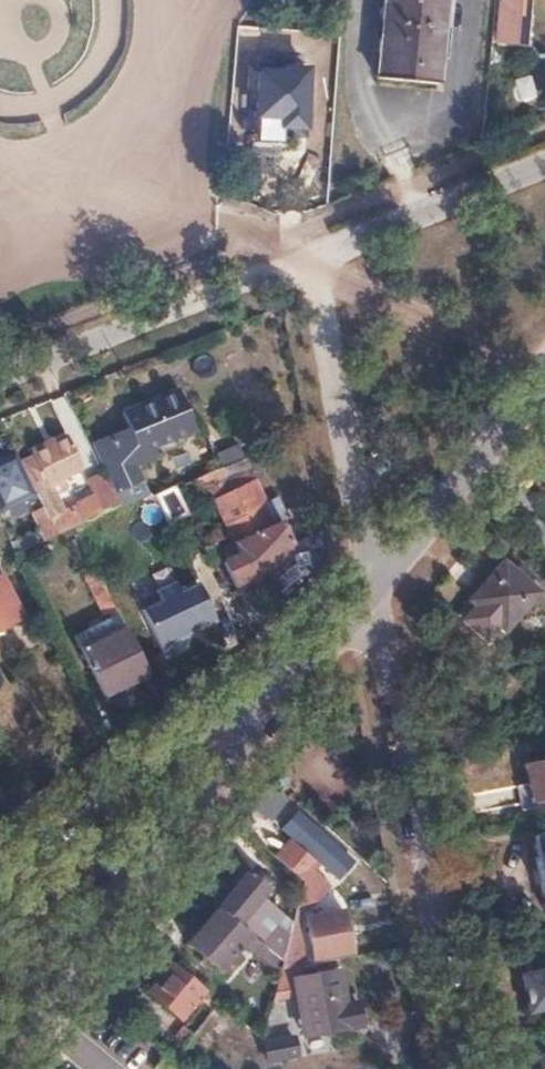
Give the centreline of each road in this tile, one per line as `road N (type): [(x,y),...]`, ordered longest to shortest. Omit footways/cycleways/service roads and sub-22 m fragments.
road 1 (residential): [(0,1043),(373,590)]
road 2 (residential): [(464,1068),(373,590)]
road 3 (residential): [(0,857),(373,590)]
road 4 (unclassified): [(302,264),(373,590)]
road 5 (residential): [(0,385),(302,264)]
road 6 (residential): [(373,590),(541,373)]
road 7 (residential): [(302,264),(544,167)]

